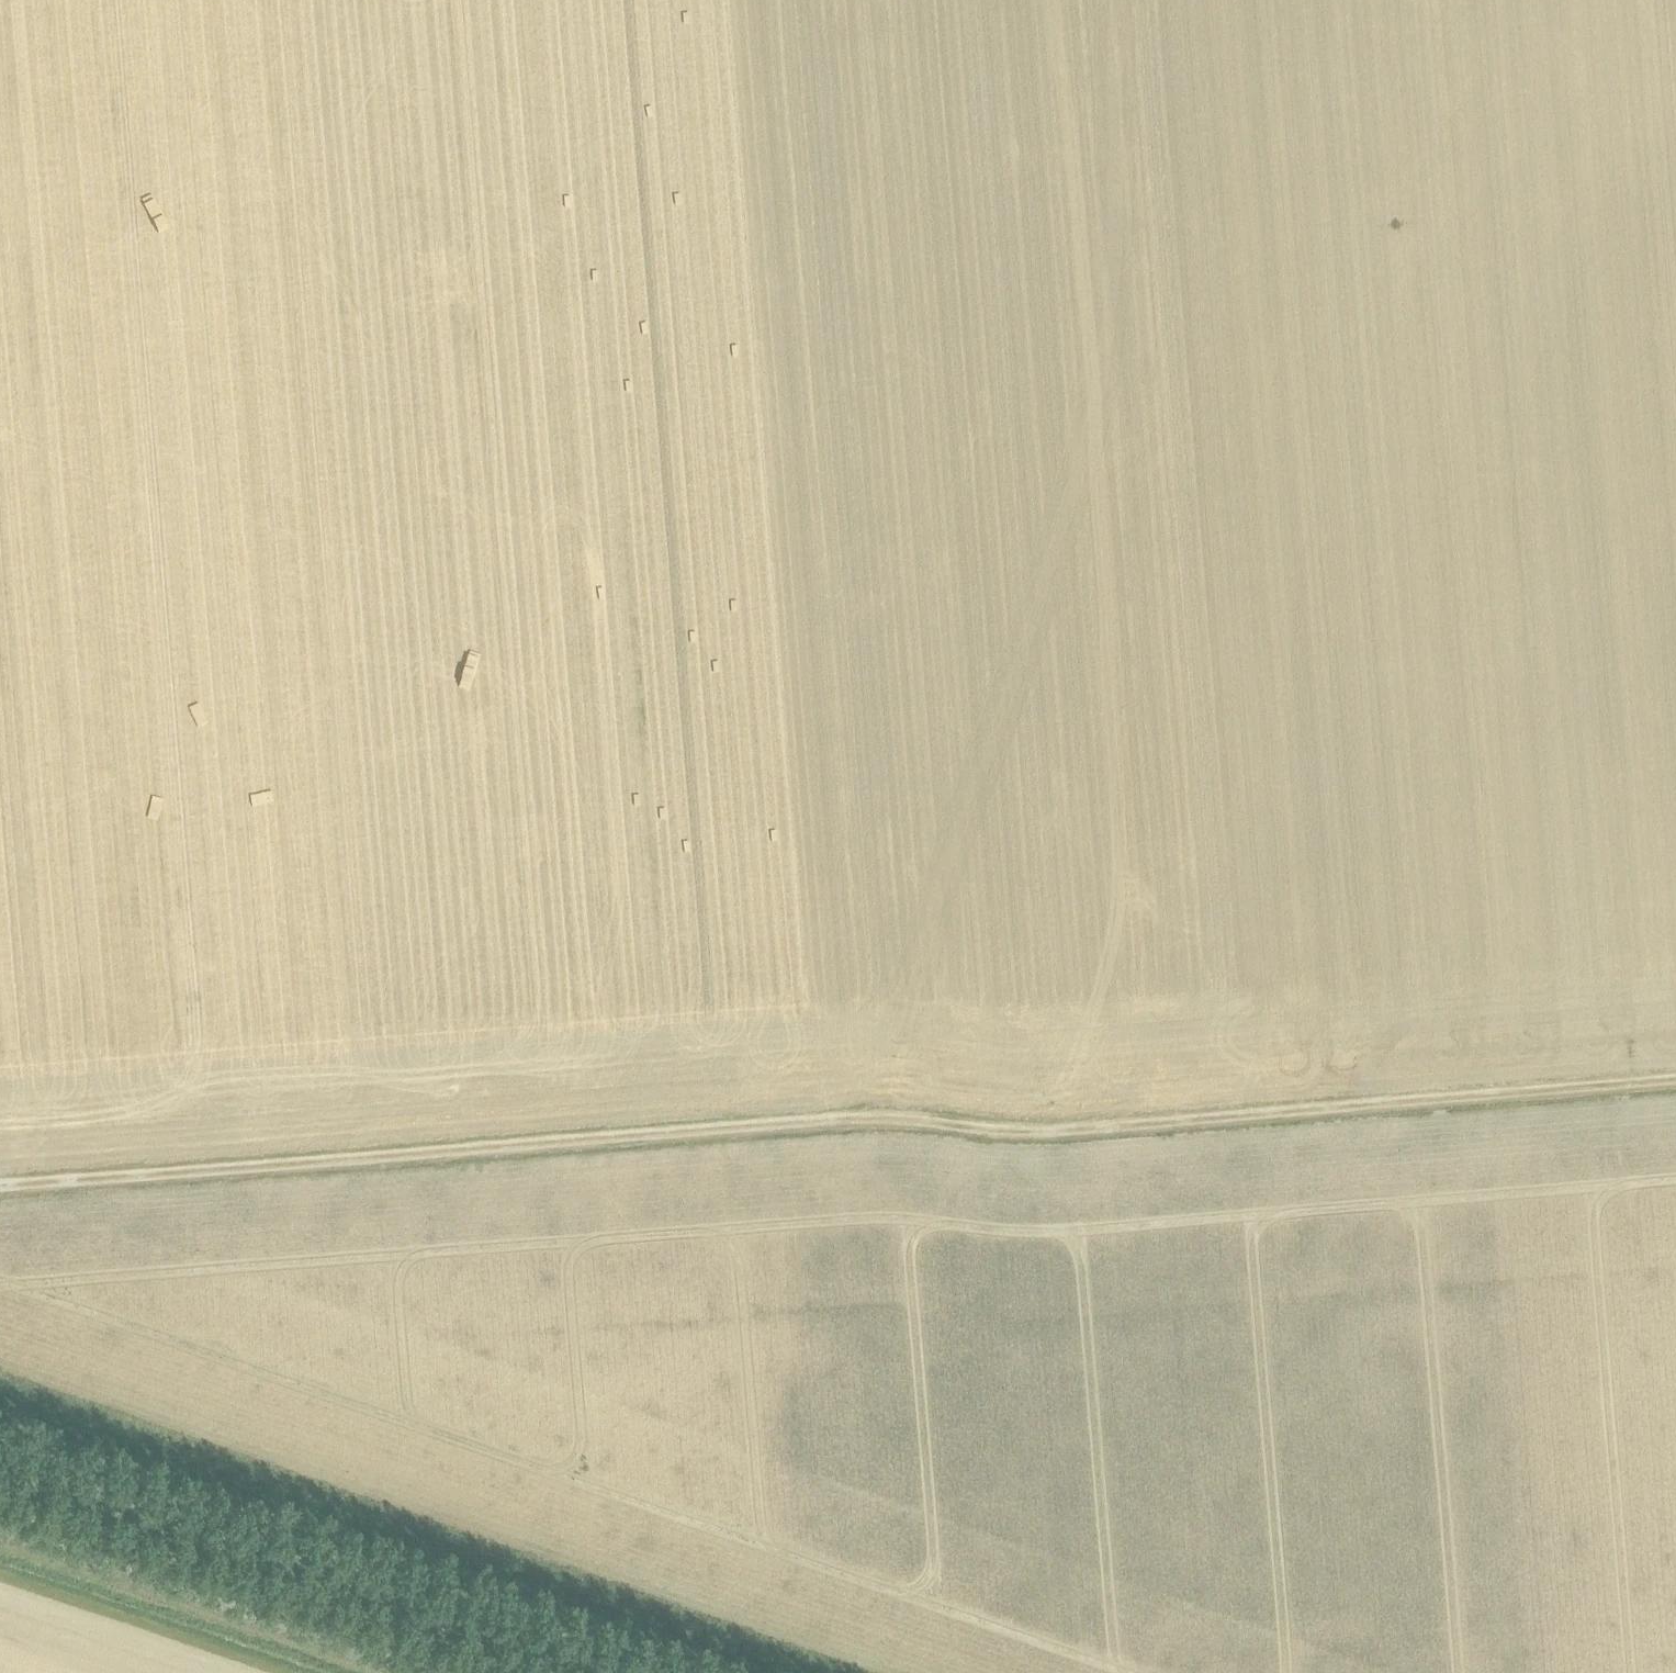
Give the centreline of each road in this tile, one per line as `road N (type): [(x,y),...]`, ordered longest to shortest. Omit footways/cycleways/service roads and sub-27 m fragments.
road 1 (track): [(0,1188),(823,1120),(1052,1133),(1675,1080)]
road 2 (track): [(420,1672),(0,1528)]

